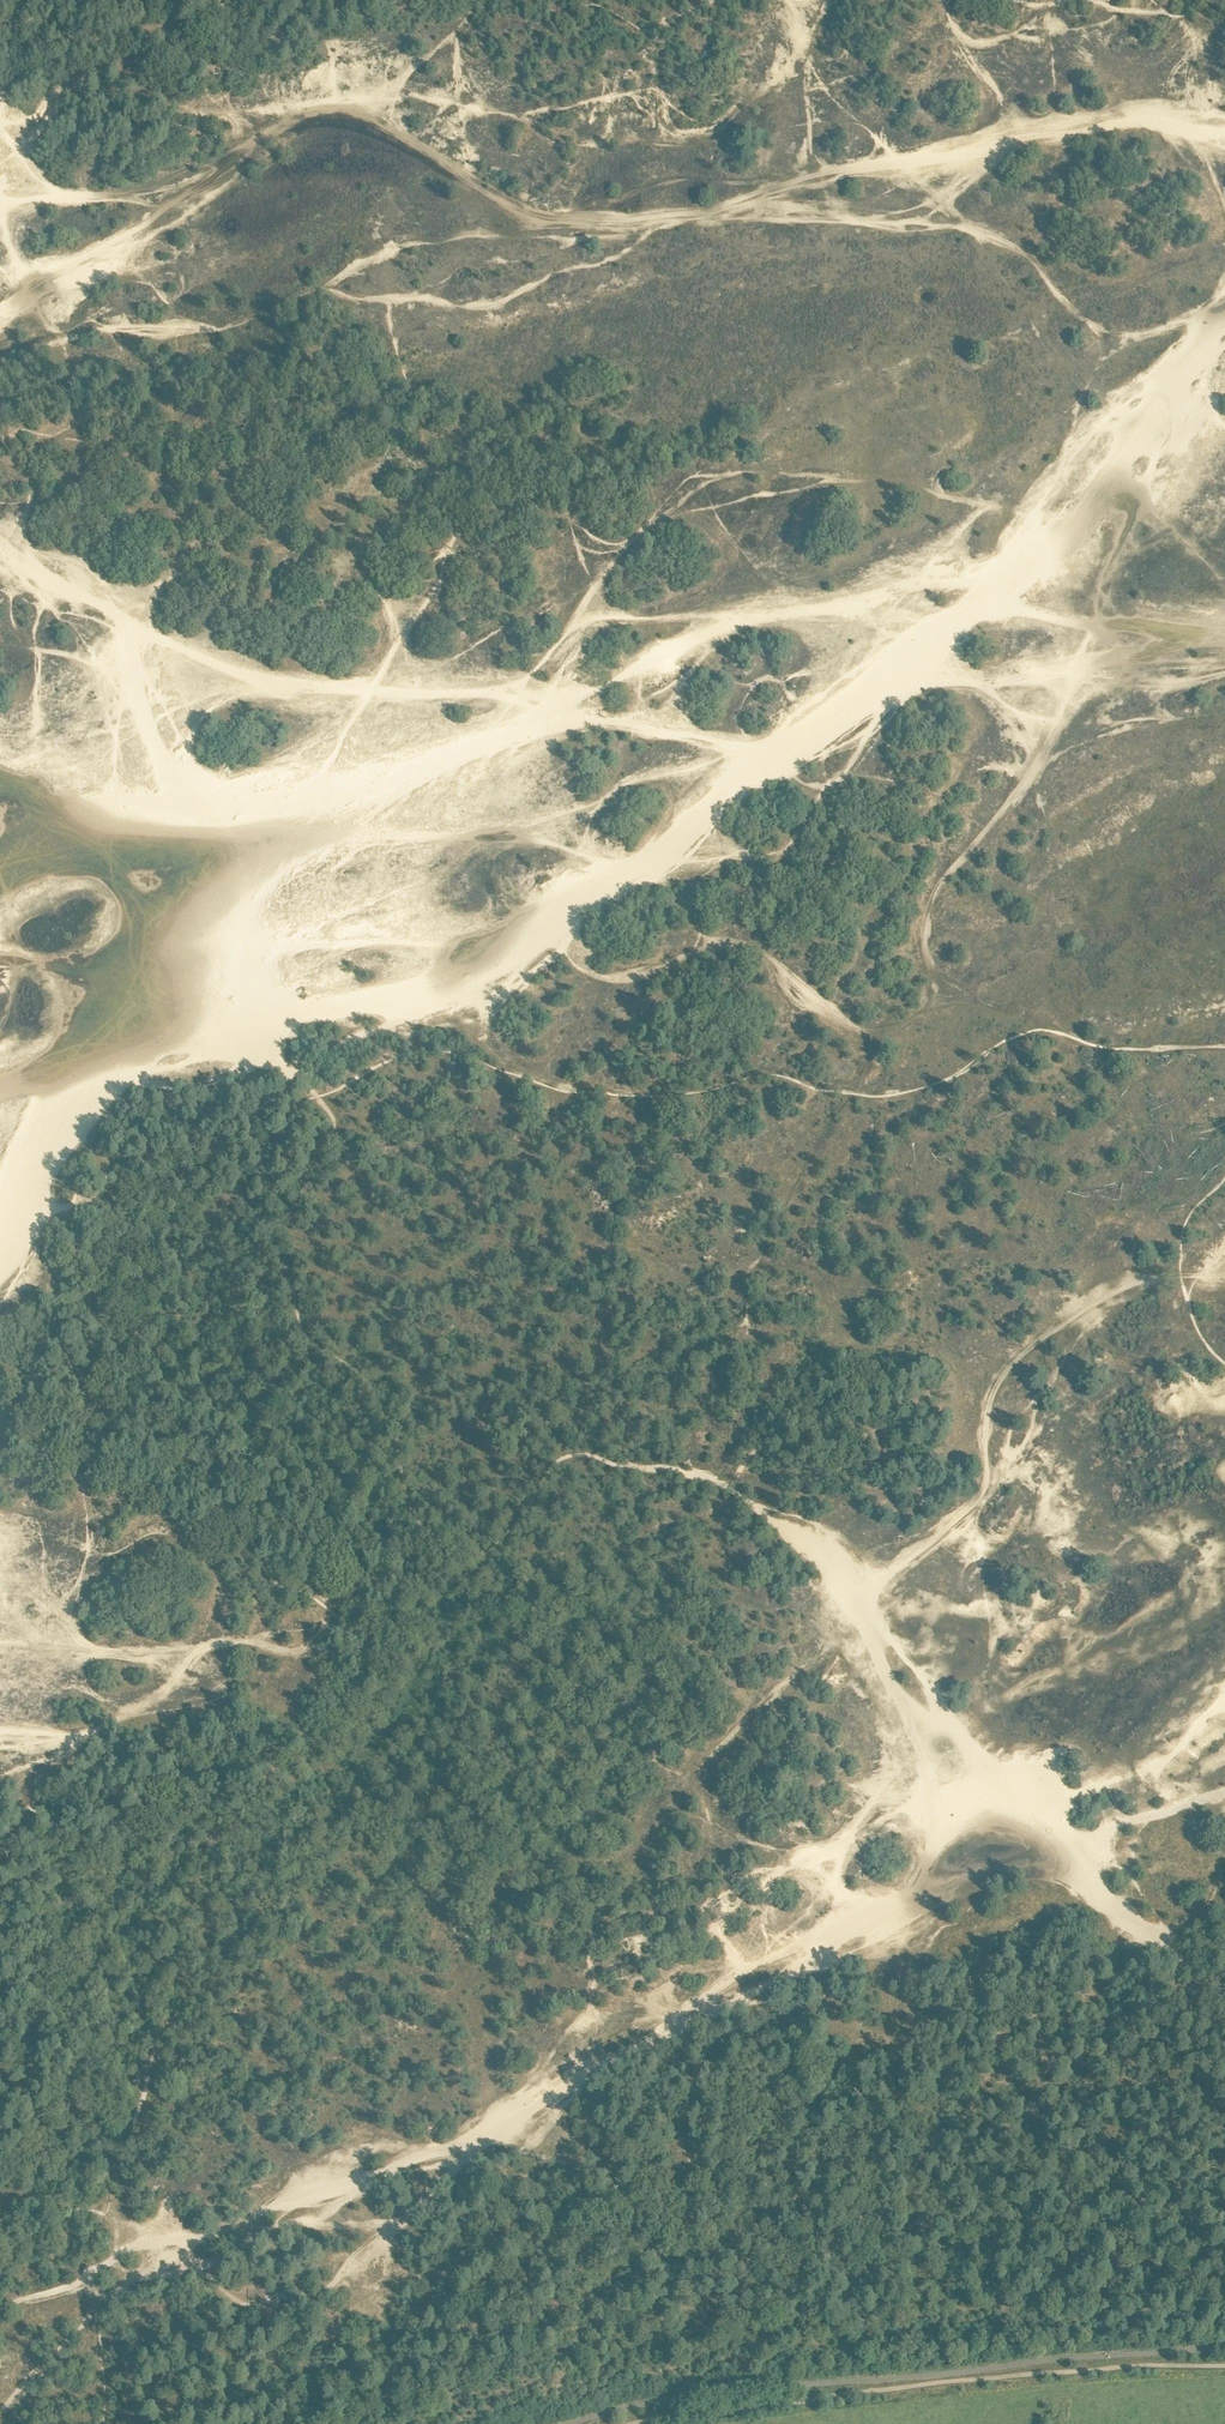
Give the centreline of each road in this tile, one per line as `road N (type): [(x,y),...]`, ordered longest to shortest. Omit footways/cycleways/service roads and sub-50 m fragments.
road 1 (track): [(1224,316),(1142,328),(1092,321),(1022,255),(960,224),(728,214),(542,224),(391,248),(325,286),(220,328),(96,331),(0,354)]
road 2 (track): [(122,621),(265,682),(484,689),(791,750)]
road 3 (track): [(1224,2366),(949,2382),(633,2423)]
road 4 (track): [(542,224),(343,120),(261,138),(187,186),(0,204)]
road 5 (track): [(937,1003),(925,935),(929,906),(1033,773),(1096,622)]
road 6 (track): [(810,174),(1087,126),(1224,135)]
road 7 (track): [(1224,322),(1177,357),(1103,473),(988,608)]
road 8 (track): [(756,775),(988,608)]
road 9 (track): [(988,608),(1224,639)]
road 10 (track): [(187,186),(132,234),(0,315)]

